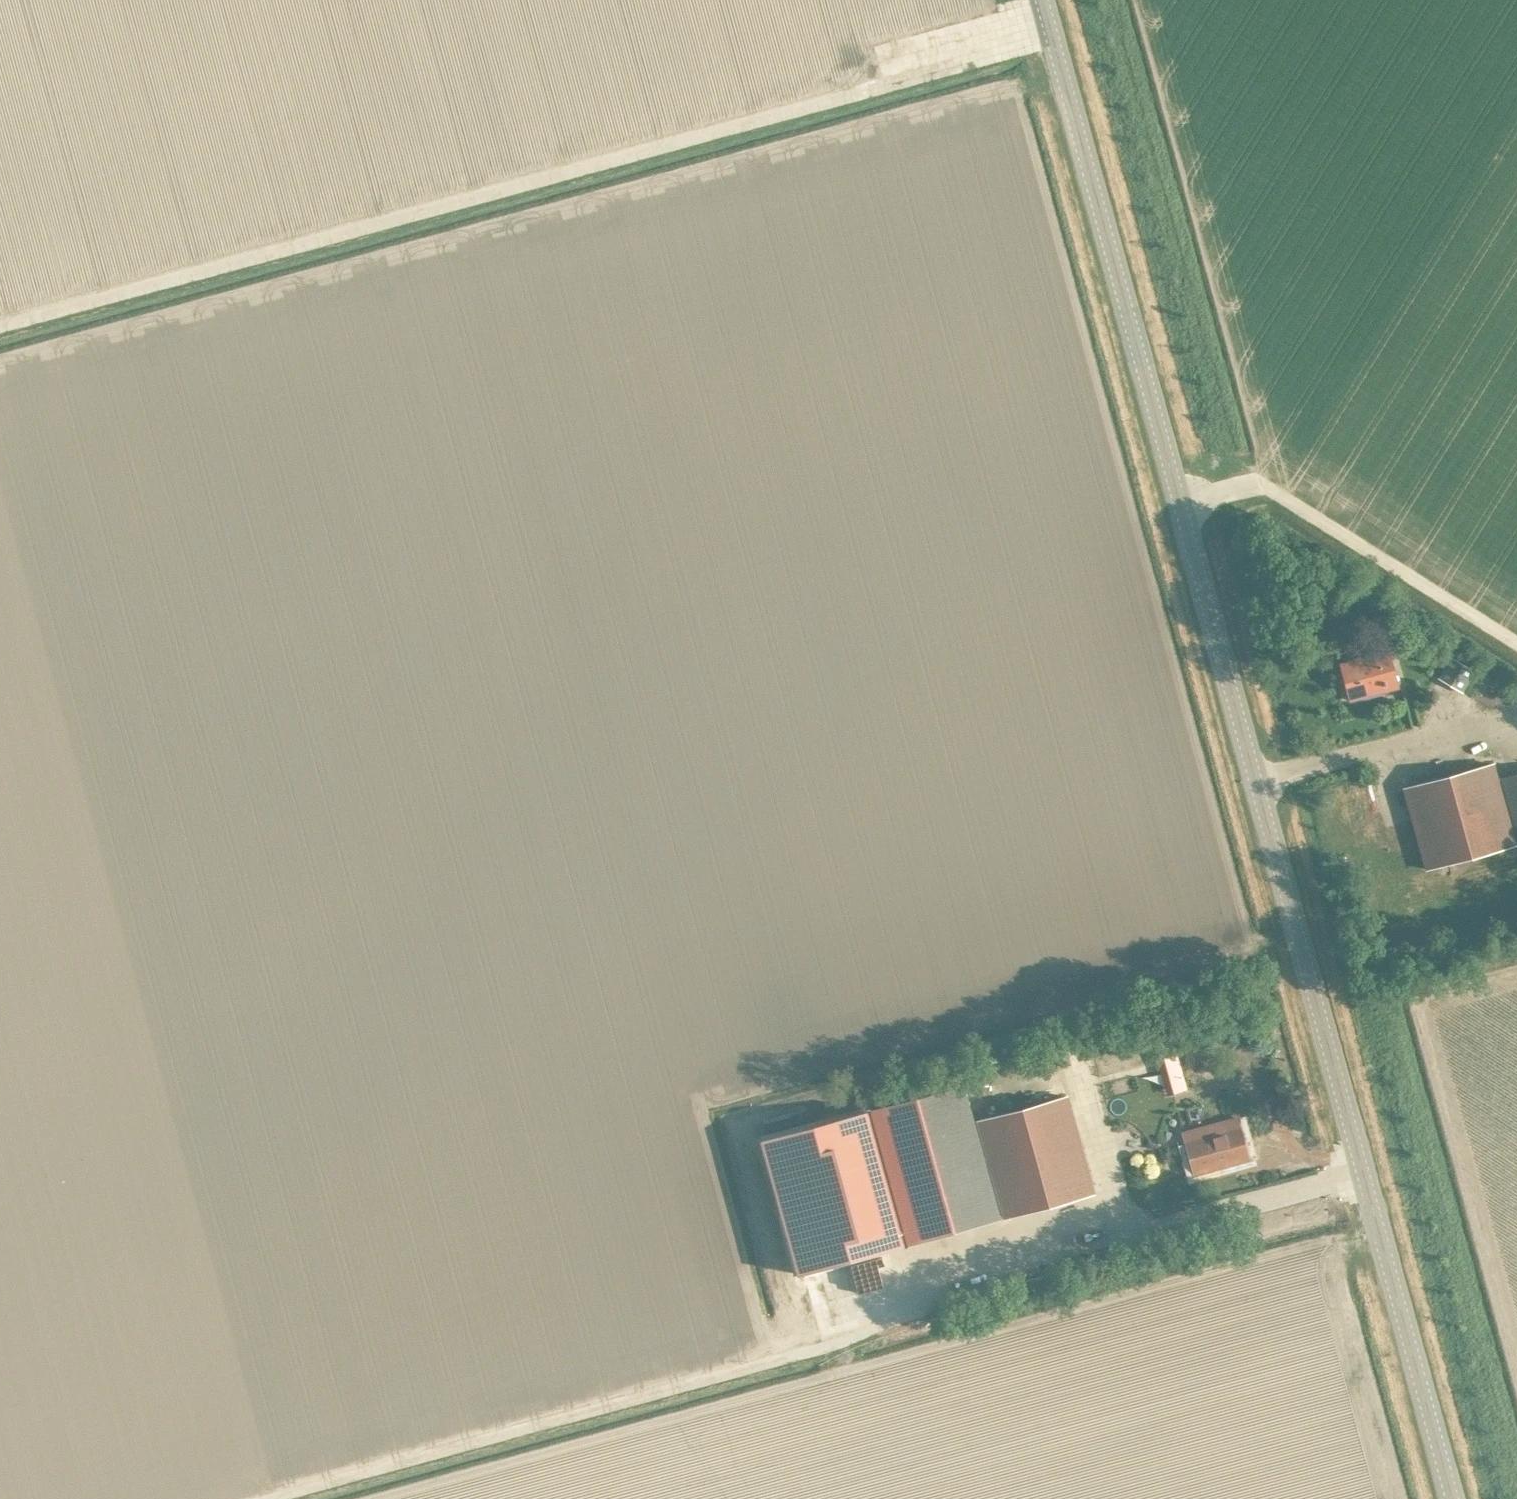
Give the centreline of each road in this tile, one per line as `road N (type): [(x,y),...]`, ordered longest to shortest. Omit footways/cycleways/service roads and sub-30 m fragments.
road 1 (tertiary): [(1454,1498),(1035,0)]

